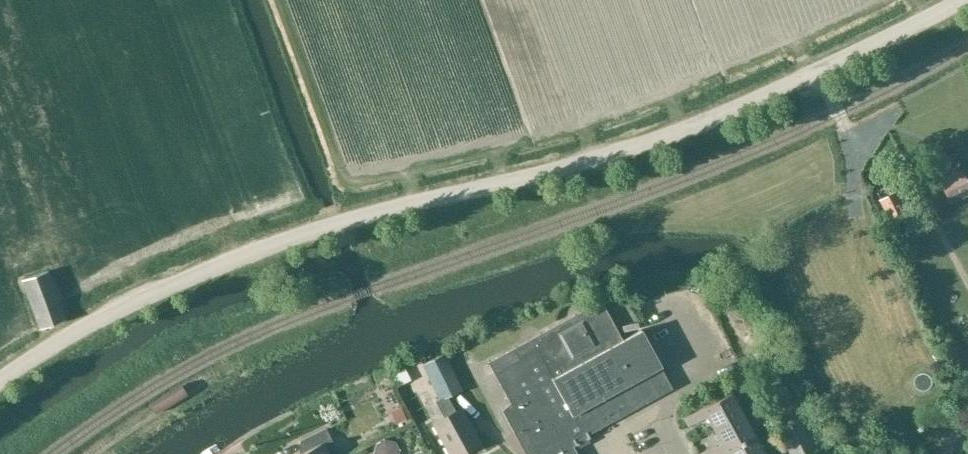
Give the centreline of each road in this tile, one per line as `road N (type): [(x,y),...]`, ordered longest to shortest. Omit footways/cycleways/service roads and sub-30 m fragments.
road 1 (unclassified): [(0,381),(94,322),(243,257),(664,137),(964,0)]

